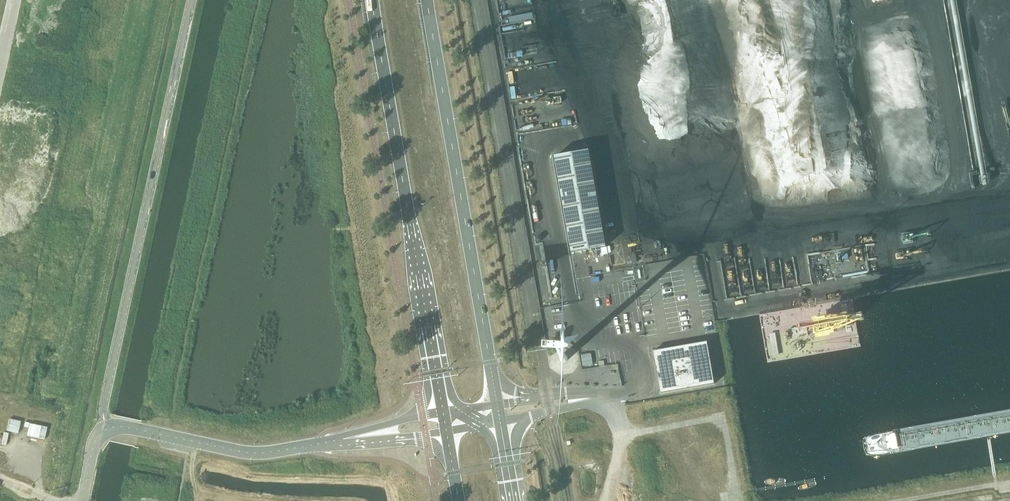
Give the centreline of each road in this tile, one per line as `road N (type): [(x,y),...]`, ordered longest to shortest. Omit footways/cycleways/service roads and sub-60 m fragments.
road 1 (tertiary): [(103,424),(193,0)]
road 2 (primary): [(372,0),(447,422)]
road 3 (primary): [(499,413),(426,0)]
road 4 (tertiary): [(103,424),(267,453),(447,422)]
road 5 (track): [(734,500),(721,419),(623,435),(604,396)]
road 6 (track): [(1009,480),(885,500)]

